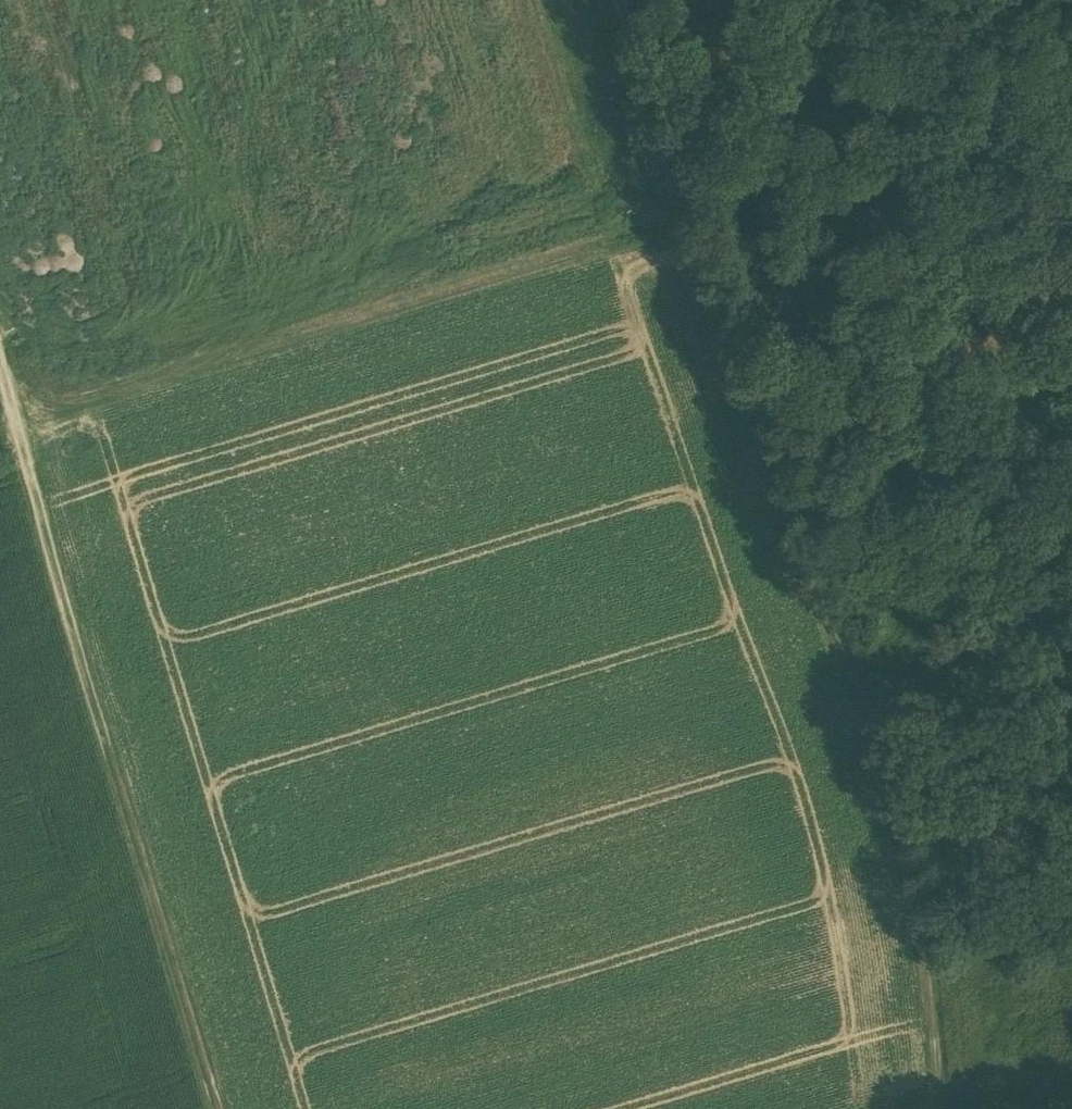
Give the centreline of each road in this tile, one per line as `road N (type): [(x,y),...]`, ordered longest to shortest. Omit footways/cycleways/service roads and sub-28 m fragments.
road 1 (track): [(623,0),(787,503),(890,784),(933,984),(948,1108)]
road 2 (track): [(0,360),(221,1108)]

